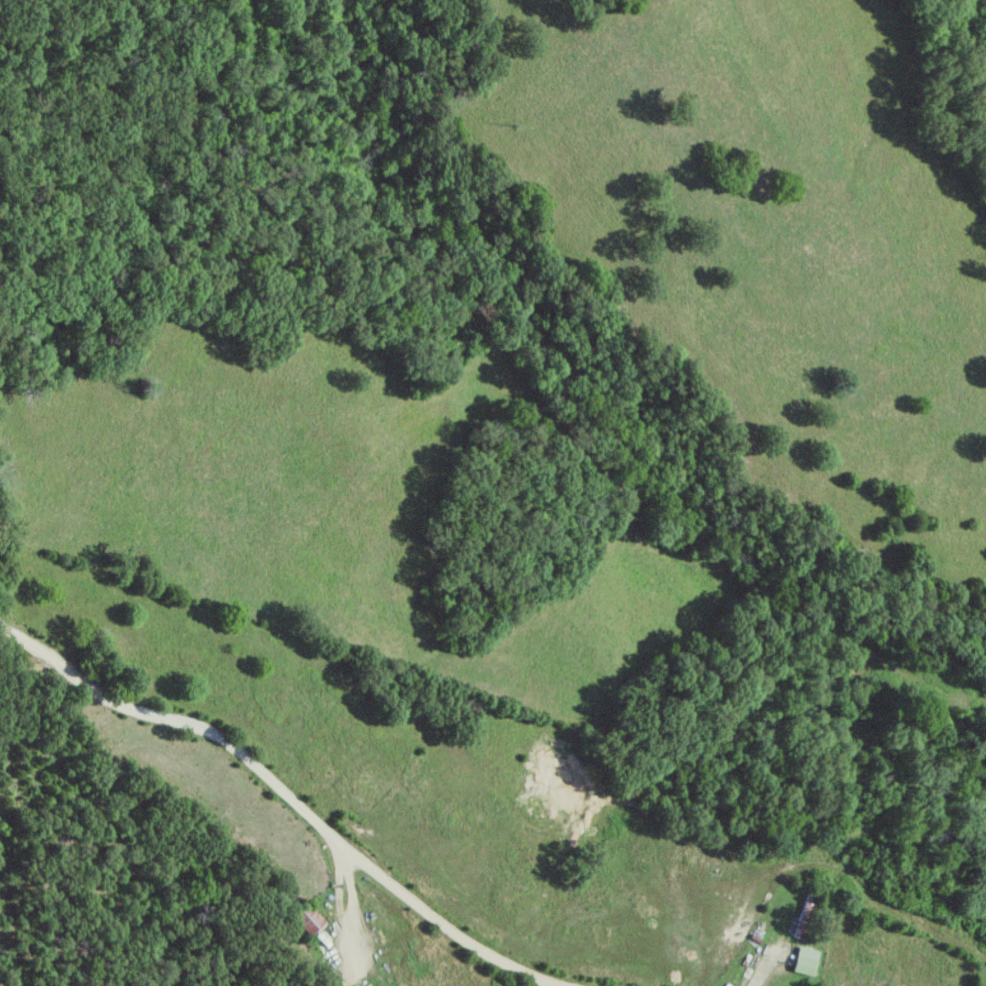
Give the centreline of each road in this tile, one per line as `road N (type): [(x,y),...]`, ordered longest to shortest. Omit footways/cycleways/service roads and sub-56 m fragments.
road 1 (track): [(568,985),(491,953),(429,913),(211,730),(117,701),(0,622)]

